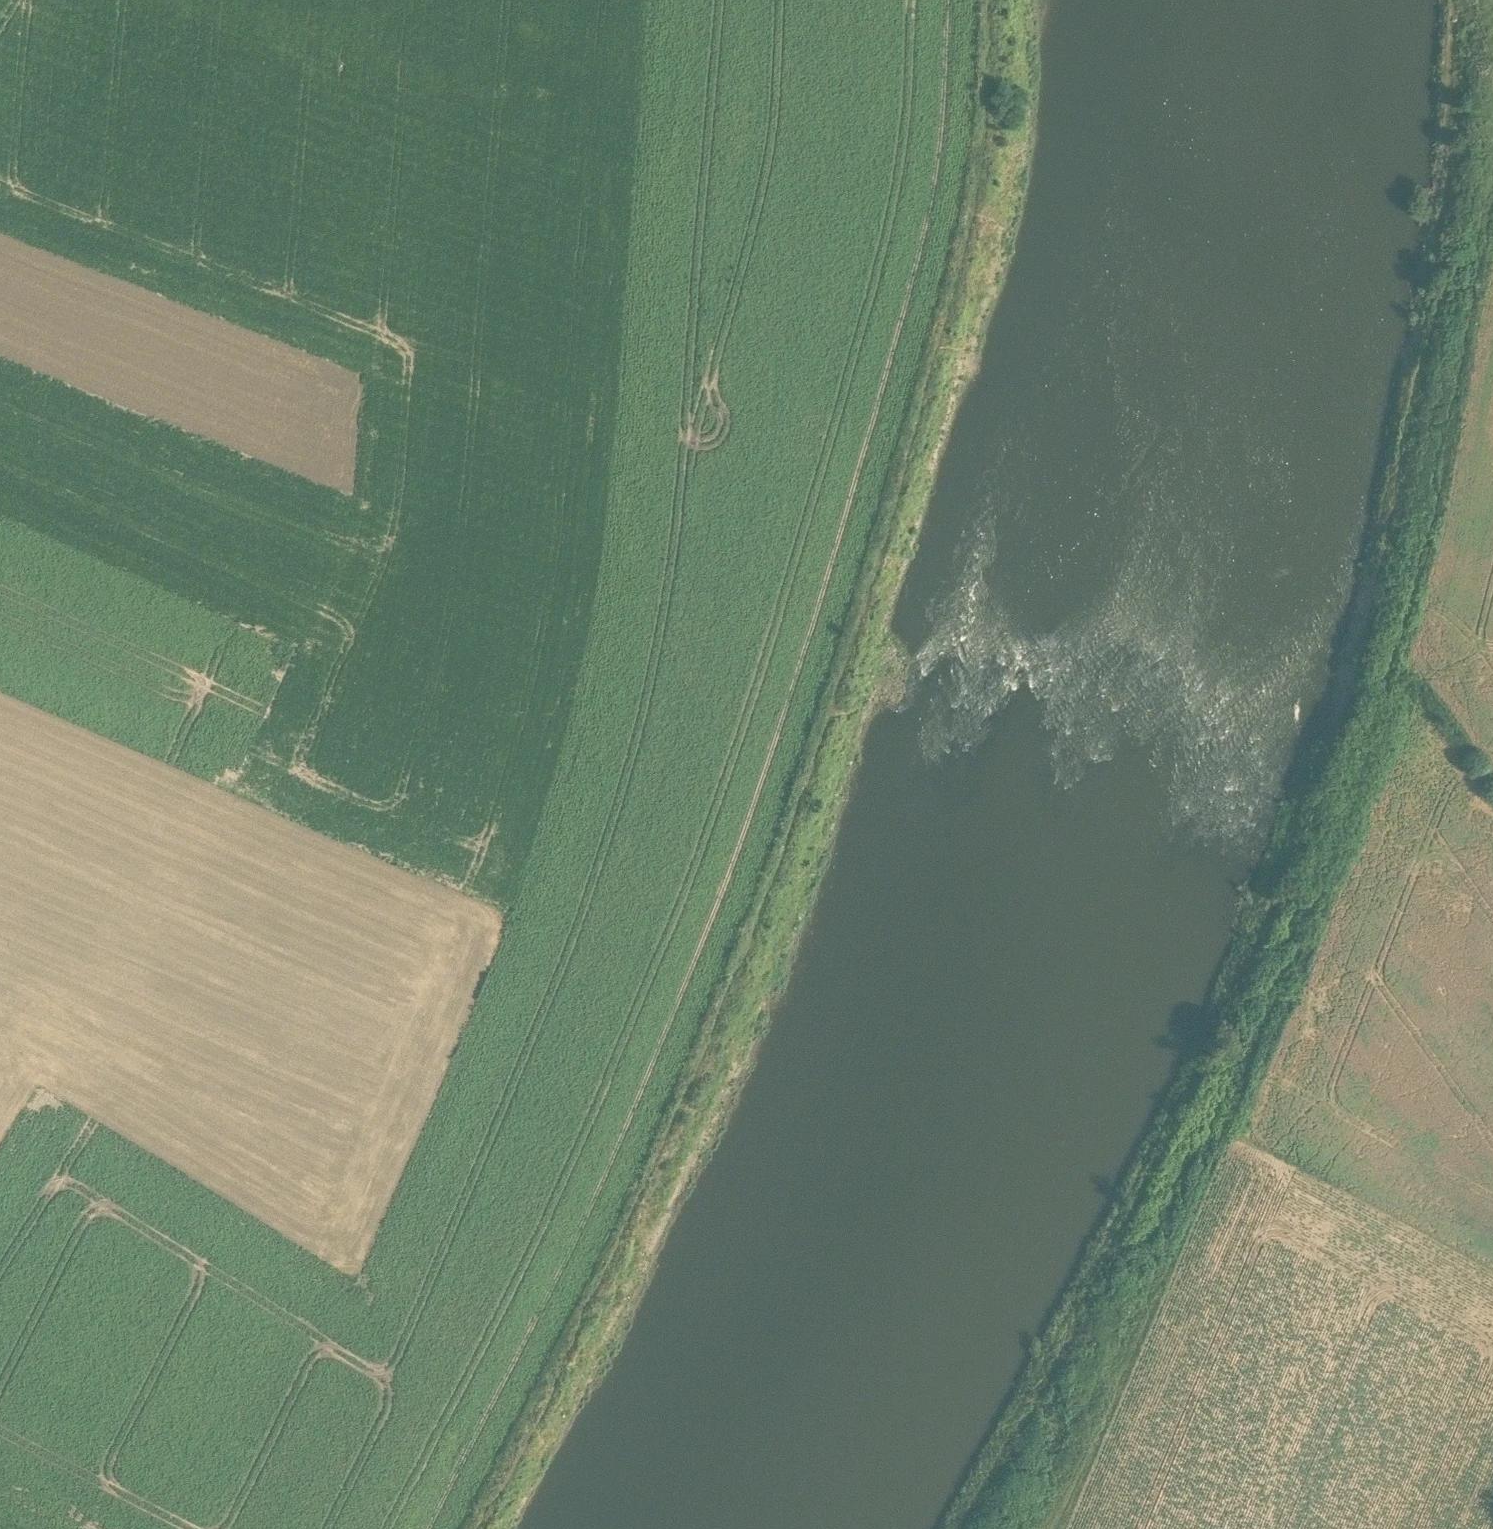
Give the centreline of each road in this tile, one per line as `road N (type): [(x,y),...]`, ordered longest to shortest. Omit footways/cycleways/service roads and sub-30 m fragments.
road 1 (track): [(473,1528),(701,1054),(798,801),(951,298),(985,71),(986,0)]

